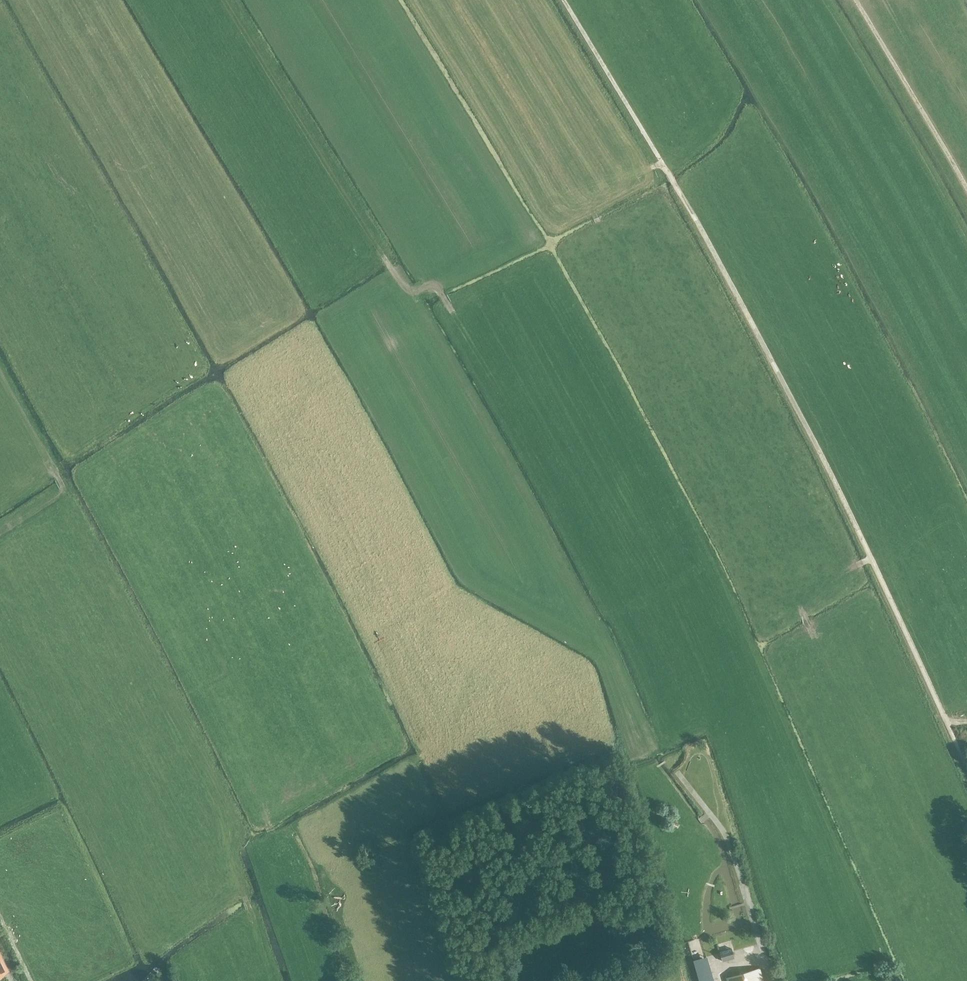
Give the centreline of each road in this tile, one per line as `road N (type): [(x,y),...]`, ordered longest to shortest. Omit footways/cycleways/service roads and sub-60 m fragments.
road 1 (track): [(398,270),(652,738),(717,724),(801,980)]
road 2 (track): [(661,162),(871,558),(857,565)]
road 3 (track): [(871,558),(966,759)]
road 4 (track): [(966,192),(856,0)]
road 5 (track): [(564,0),(661,162),(649,170)]
road 6 (track): [(771,980),(724,829),(710,812),(700,821)]

